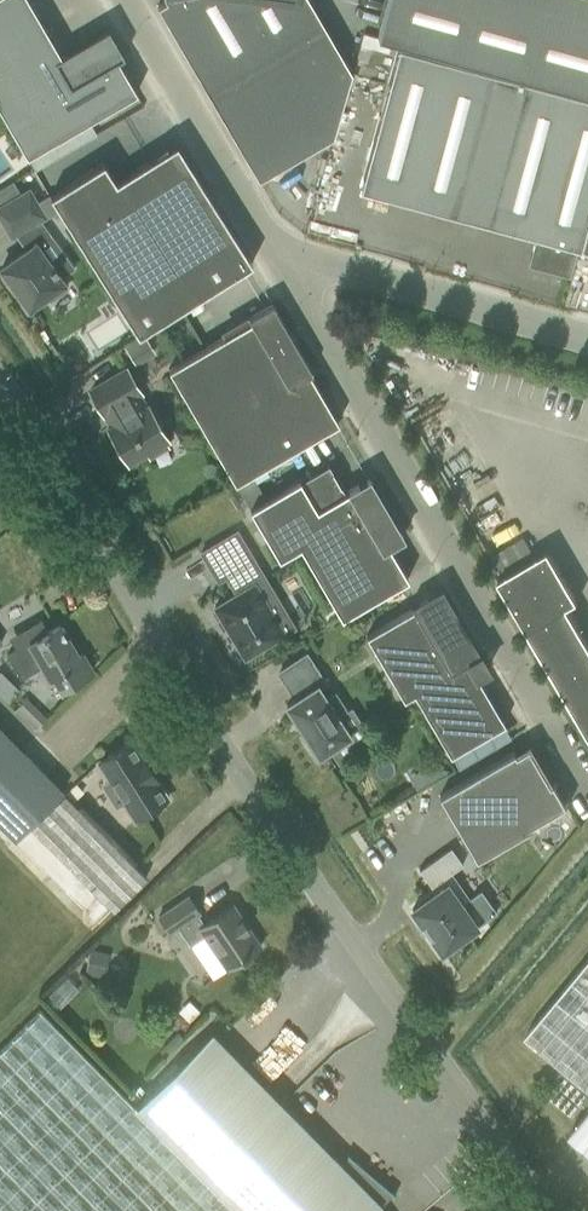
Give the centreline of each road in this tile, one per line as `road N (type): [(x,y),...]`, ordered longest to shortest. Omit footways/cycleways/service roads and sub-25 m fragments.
road 1 (unclassified): [(544,1210),(219,743),(0,383)]
road 2 (unclassified): [(287,268),(587,793)]
road 3 (residential): [(287,268),(128,0)]
road 4 (unclassified): [(587,347),(287,268)]

